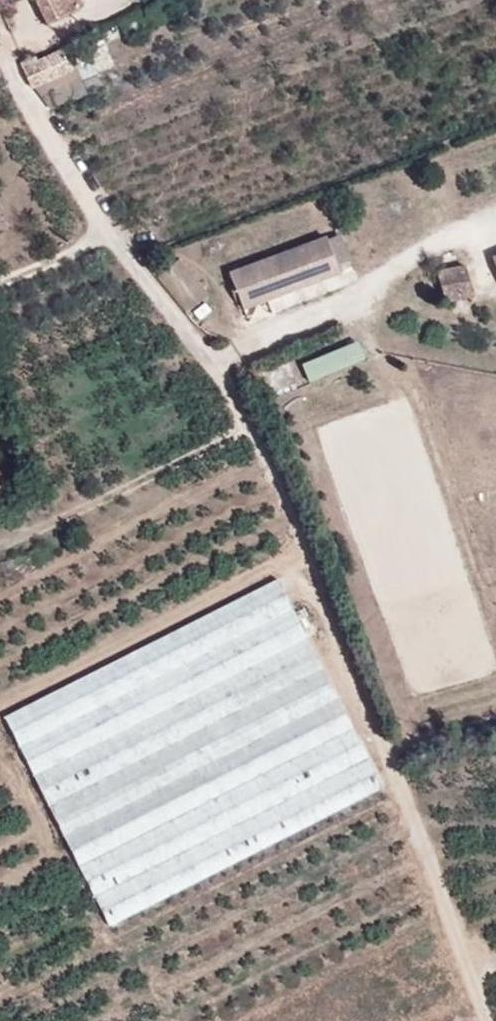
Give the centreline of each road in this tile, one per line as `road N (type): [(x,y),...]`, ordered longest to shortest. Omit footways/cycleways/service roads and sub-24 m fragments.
road 1 (track): [(0,39),(20,97),(106,233),(236,397),(489,1020)]
road 2 (track): [(248,427),(0,548)]
road 3 (track): [(375,741),(495,717)]

